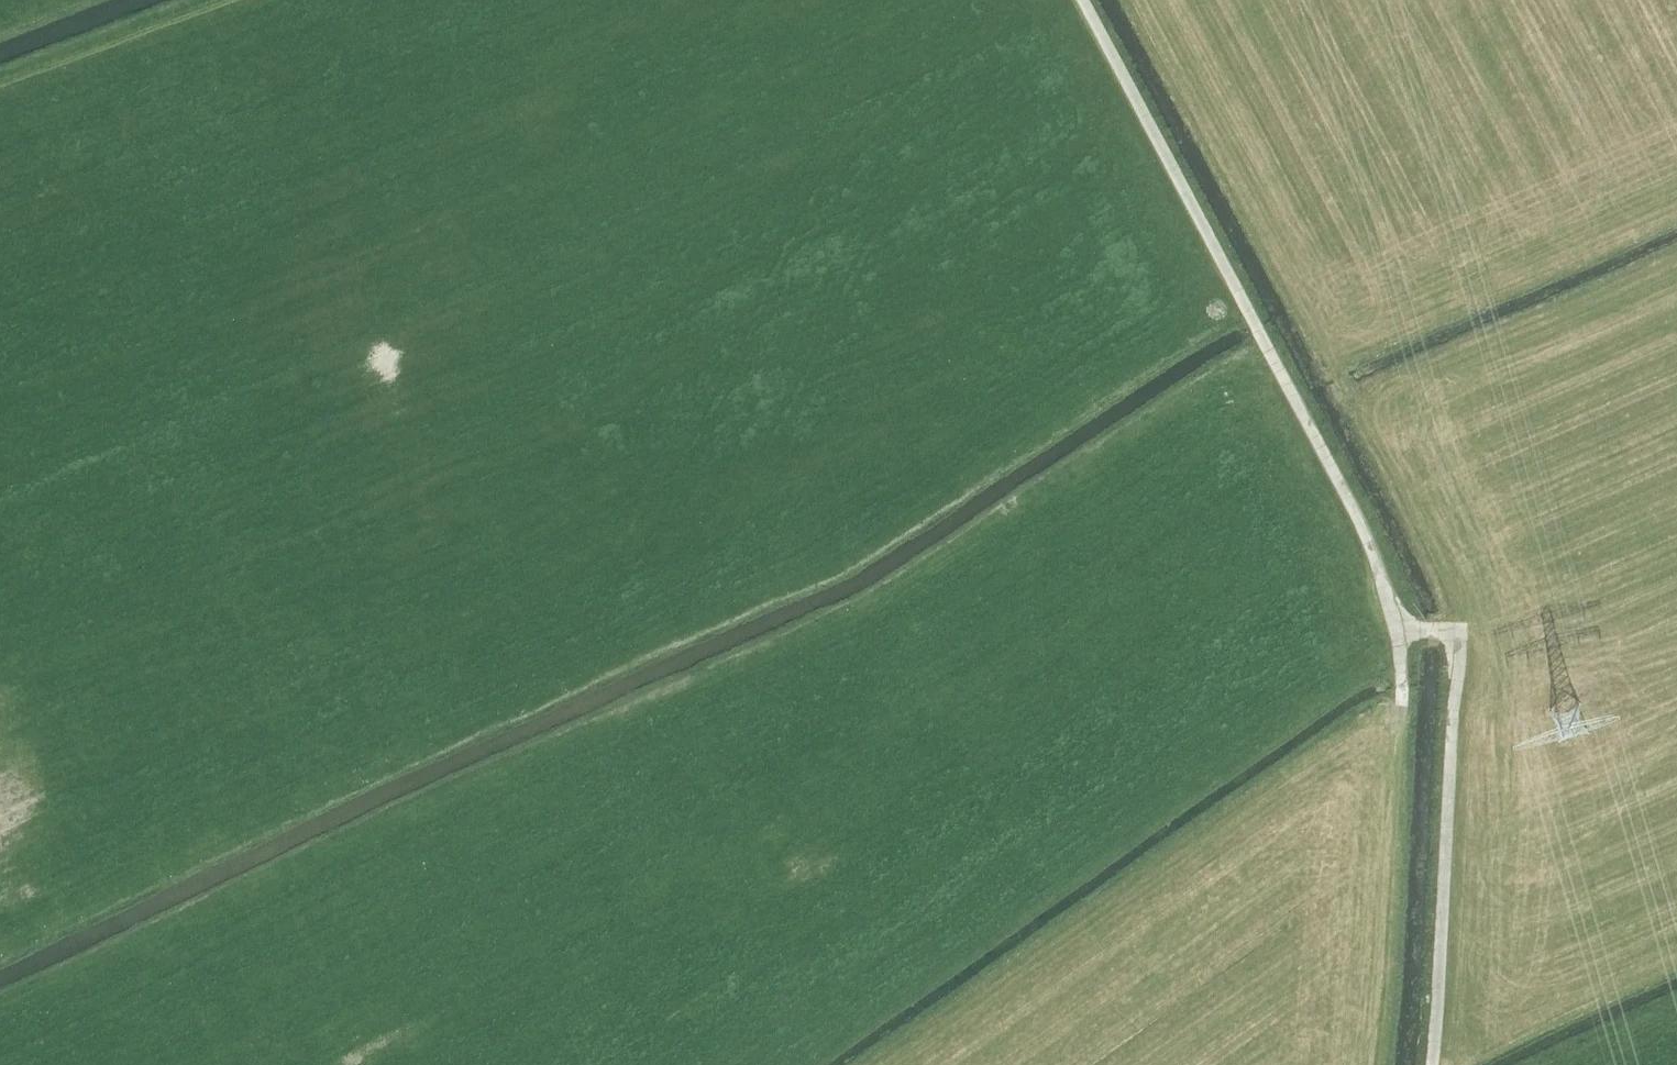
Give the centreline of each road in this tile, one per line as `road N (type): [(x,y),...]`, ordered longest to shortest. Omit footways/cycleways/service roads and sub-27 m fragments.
road 1 (track): [(1432,1064),(1459,632),(1398,631),(1370,544),(1332,469),(1083,0)]

